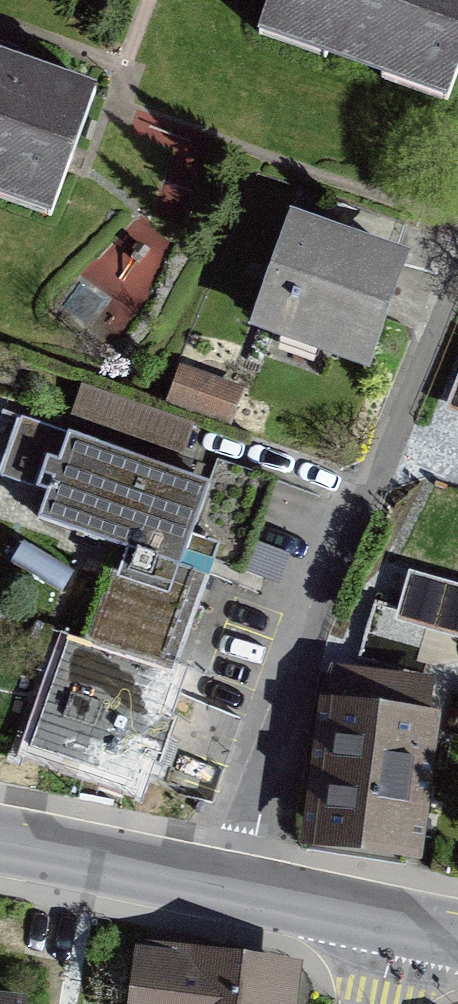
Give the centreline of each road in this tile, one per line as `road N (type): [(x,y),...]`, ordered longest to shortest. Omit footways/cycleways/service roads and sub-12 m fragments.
road 1 (residential): [(457,281),(320,600),(235,894)]
road 2 (tertiary): [(0,847),(235,894)]
road 3 (tertiary): [(235,894),(401,927)]

